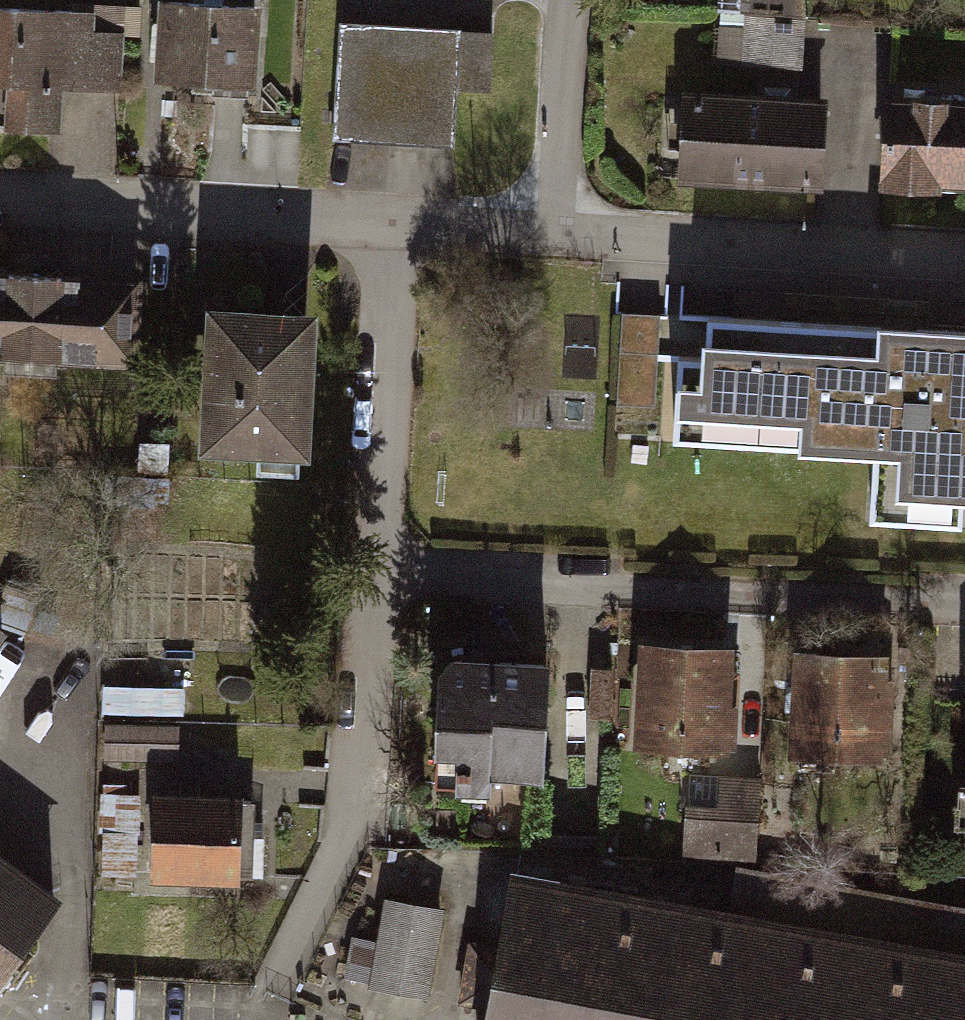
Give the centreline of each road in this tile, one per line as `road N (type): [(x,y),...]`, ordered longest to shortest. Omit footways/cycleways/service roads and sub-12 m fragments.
road 1 (residential): [(964,598),(371,566)]
road 2 (residential): [(371,566),(341,846),(274,984)]
road 3 (residential): [(964,260),(556,238)]
road 4 (residential): [(390,219),(0,199)]
road 5 (residential): [(390,219),(371,566)]
road 6 (residential): [(579,0),(556,238)]
road 7 (residential): [(556,238),(390,219)]

